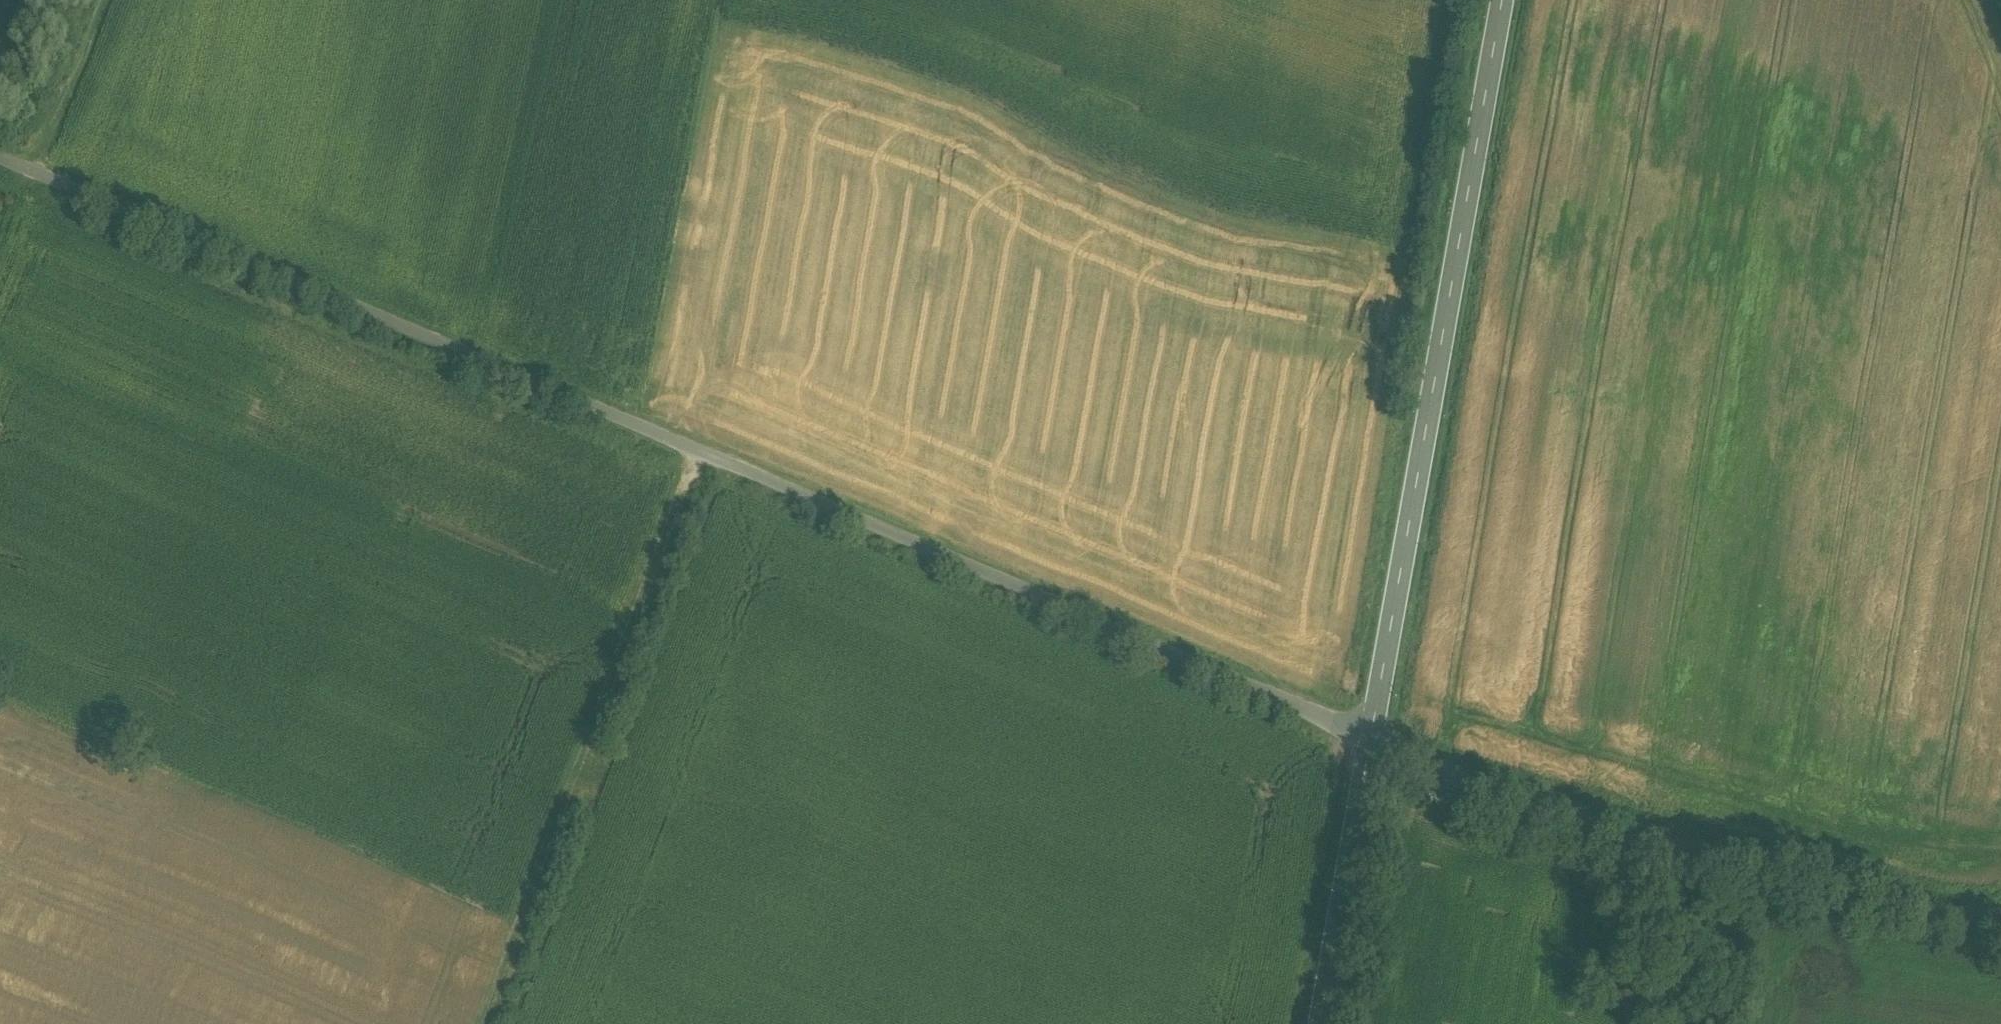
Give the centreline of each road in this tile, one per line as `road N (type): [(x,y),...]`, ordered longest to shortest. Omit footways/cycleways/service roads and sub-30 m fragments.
road 1 (unclassified): [(0,172),(1367,745)]
road 2 (secondary): [(1367,745),(1500,0)]
road 3 (unclassified): [(1367,745),(1919,903),(2000,908)]
road 4 (secondary): [(1318,1023),(1367,745)]

